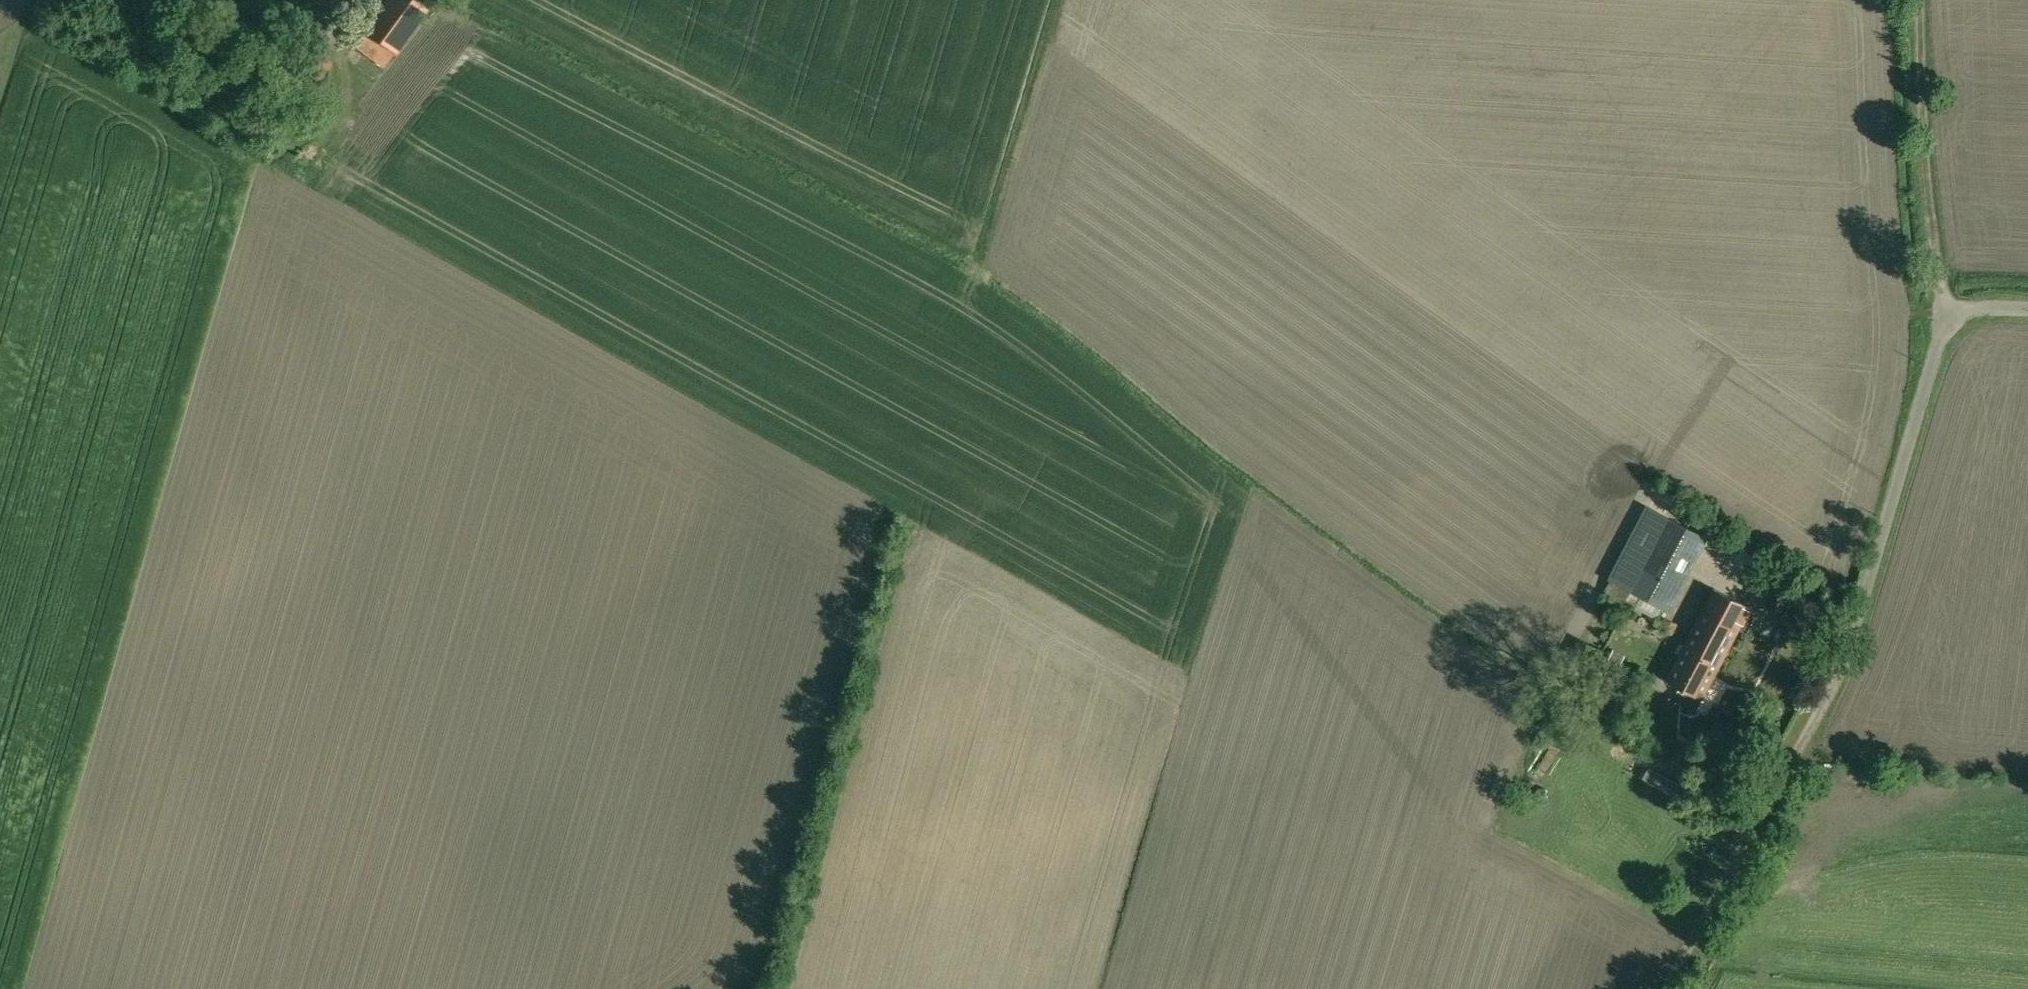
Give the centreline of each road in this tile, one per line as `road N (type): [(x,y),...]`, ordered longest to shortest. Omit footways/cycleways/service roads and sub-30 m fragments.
road 1 (residential): [(2027,314),(1947,306),(1863,620),(1665,988)]
road 2 (track): [(1947,306),(1925,0)]

